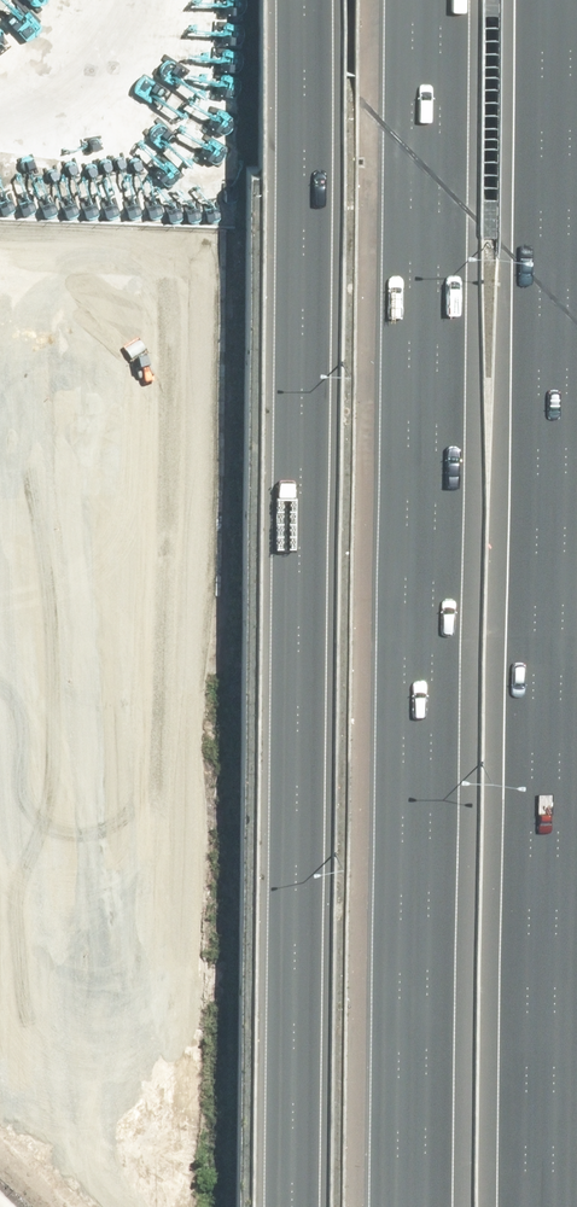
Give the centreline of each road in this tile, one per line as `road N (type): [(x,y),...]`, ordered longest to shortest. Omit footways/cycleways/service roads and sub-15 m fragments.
road 1 (motorway): [(555,0),(540,1206)]
road 2 (motorway): [(413,1206),(419,0)]
road 3 (motorway): [(293,1206),(290,0)]

